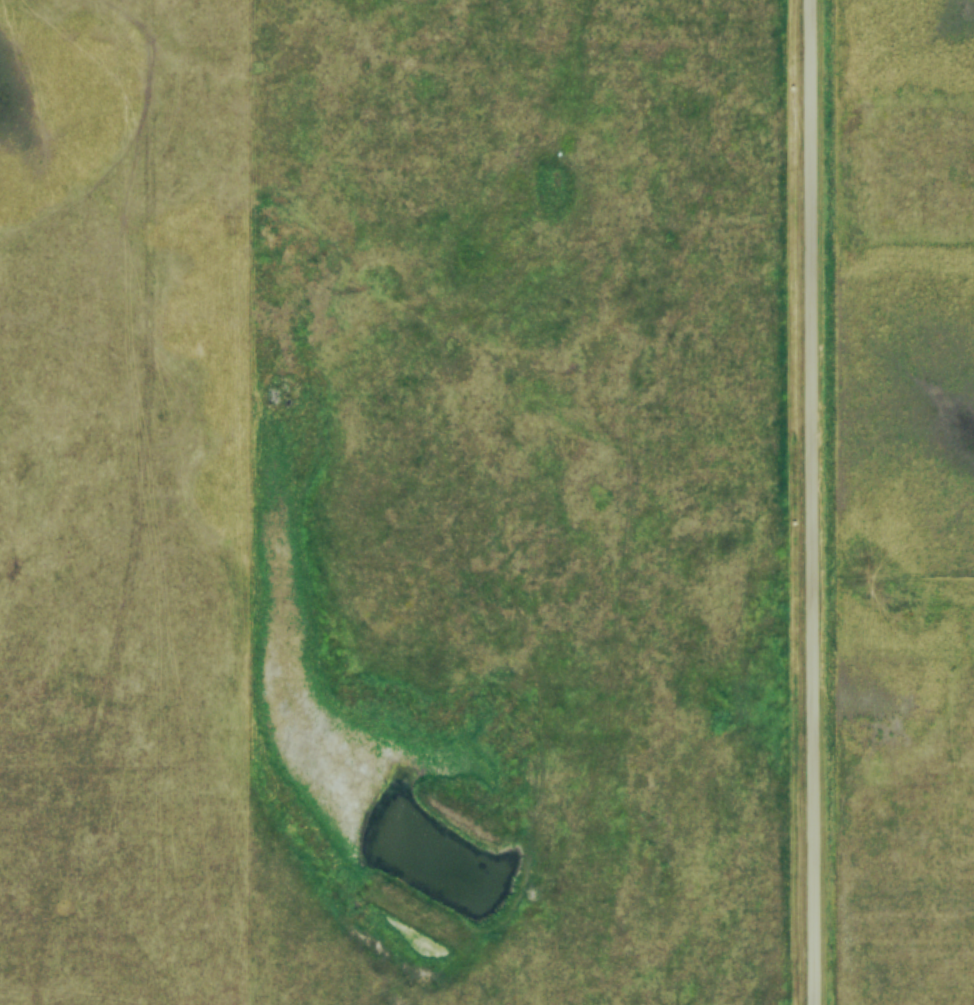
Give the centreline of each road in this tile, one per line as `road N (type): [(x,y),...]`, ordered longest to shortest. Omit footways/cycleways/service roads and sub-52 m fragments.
road 1 (residential): [(816,1004),(812,0)]

